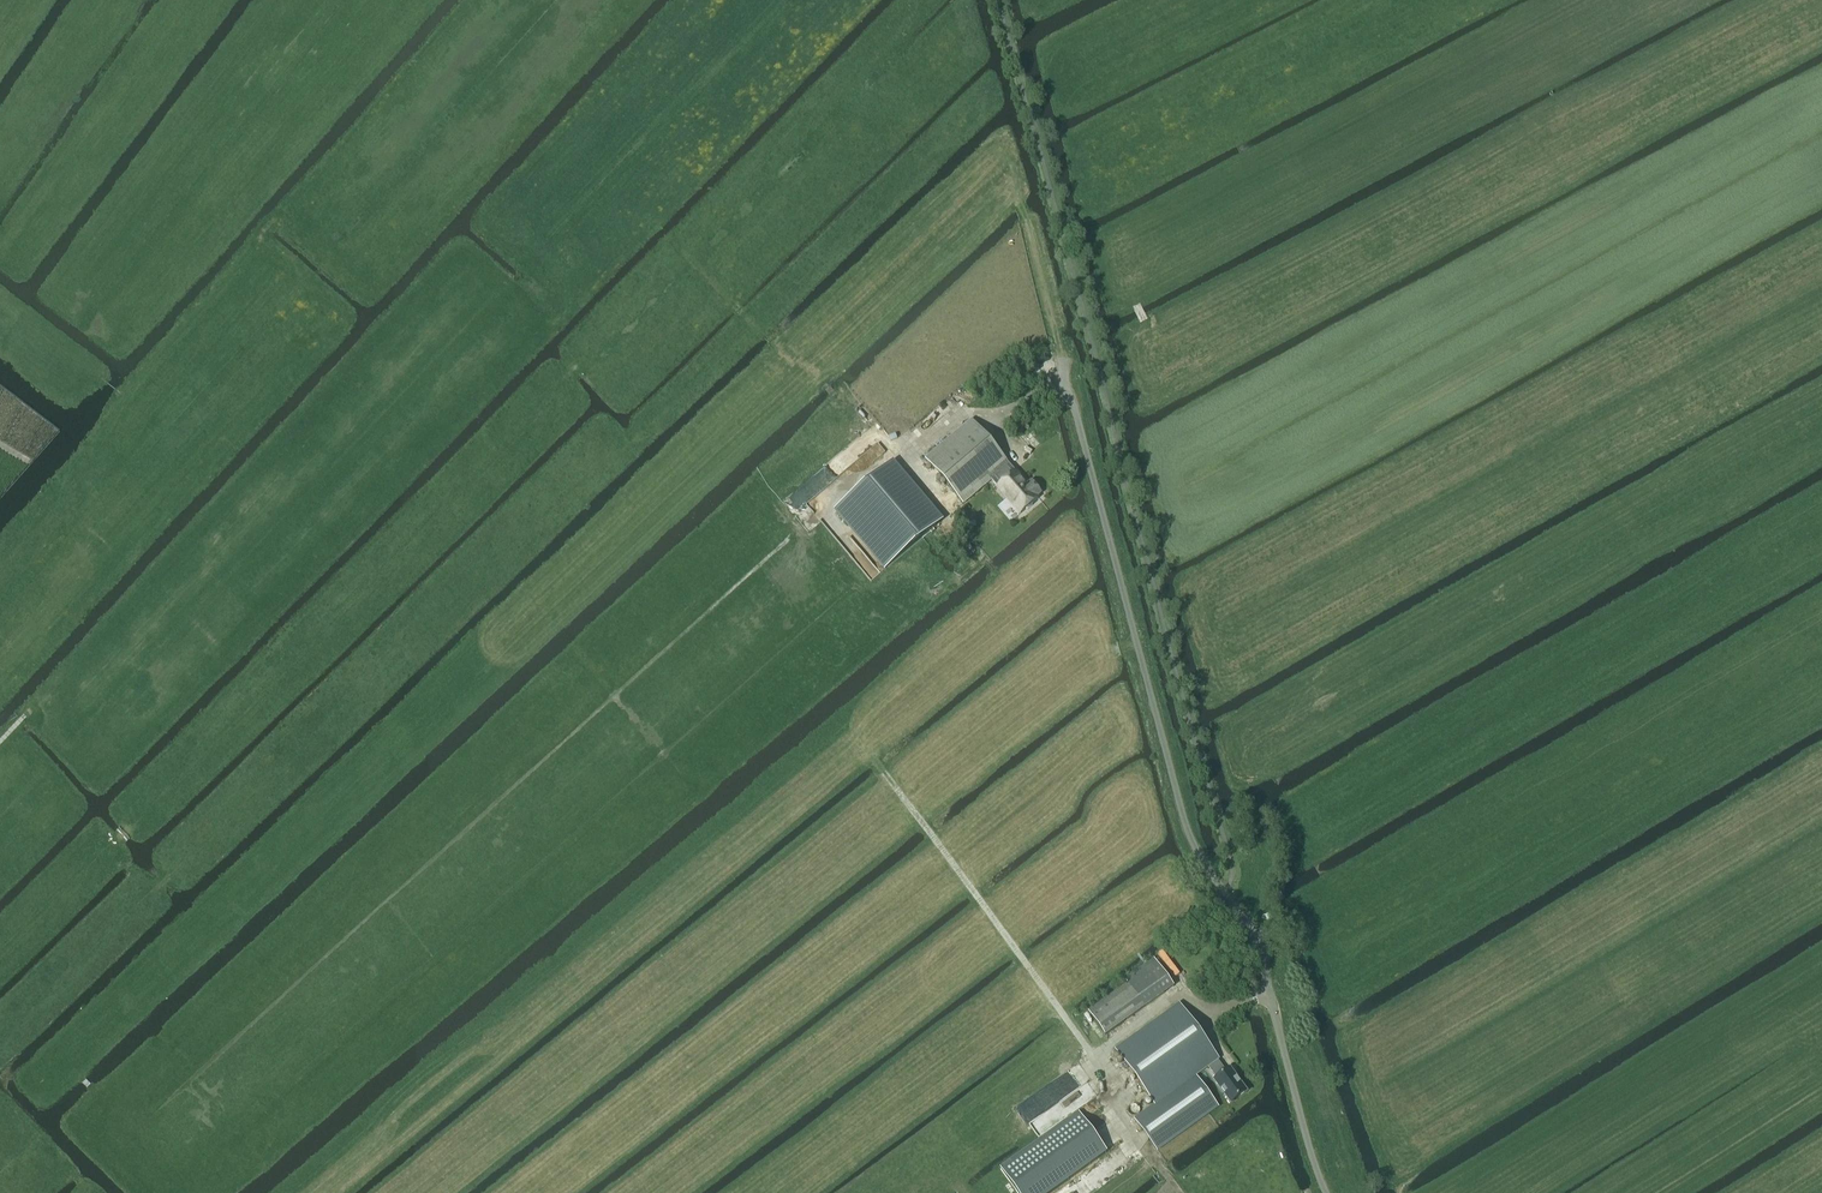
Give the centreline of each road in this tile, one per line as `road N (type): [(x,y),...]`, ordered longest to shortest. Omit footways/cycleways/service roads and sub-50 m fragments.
road 1 (unclassified): [(1328,1192),(1263,957),(1226,894)]

